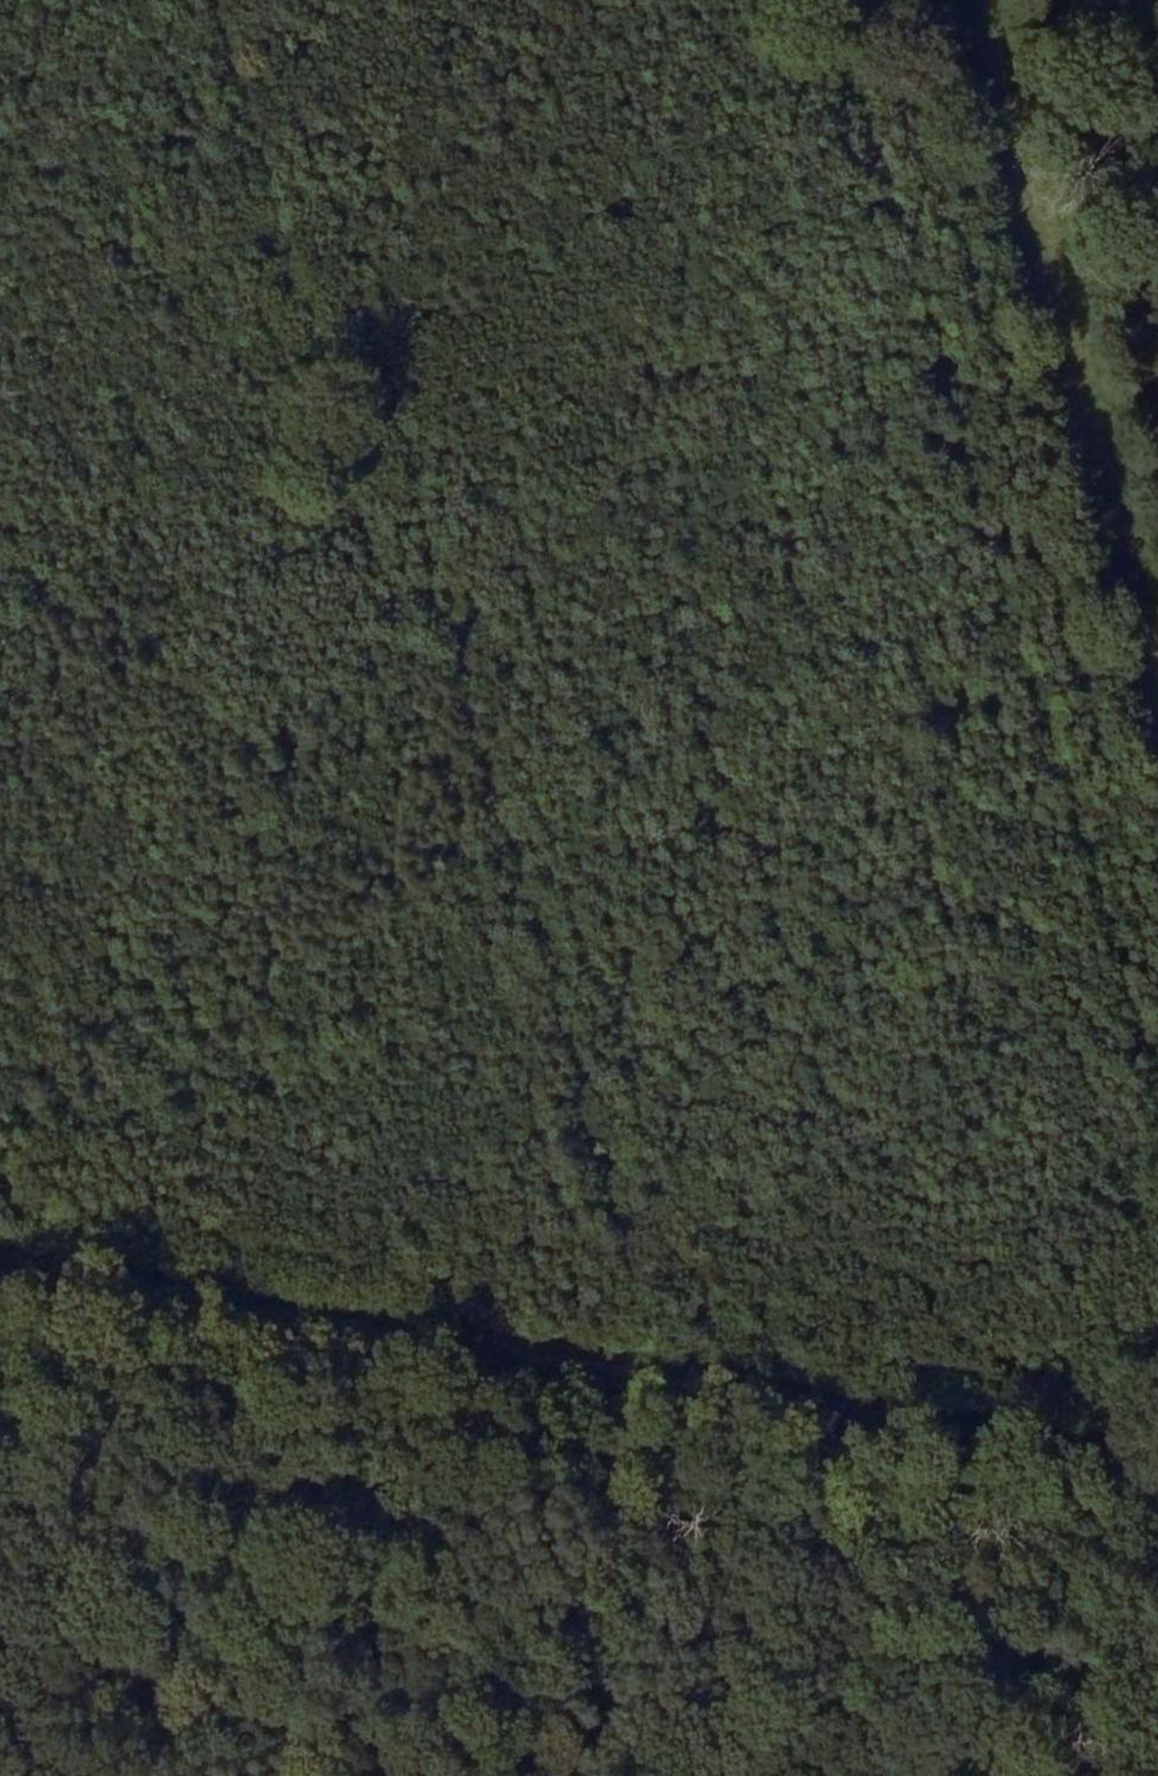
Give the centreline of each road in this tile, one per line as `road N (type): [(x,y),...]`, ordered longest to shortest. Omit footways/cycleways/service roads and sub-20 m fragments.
road 1 (track): [(0,1248),(1157,1464)]
road 2 (track): [(985,0),(1157,619)]

